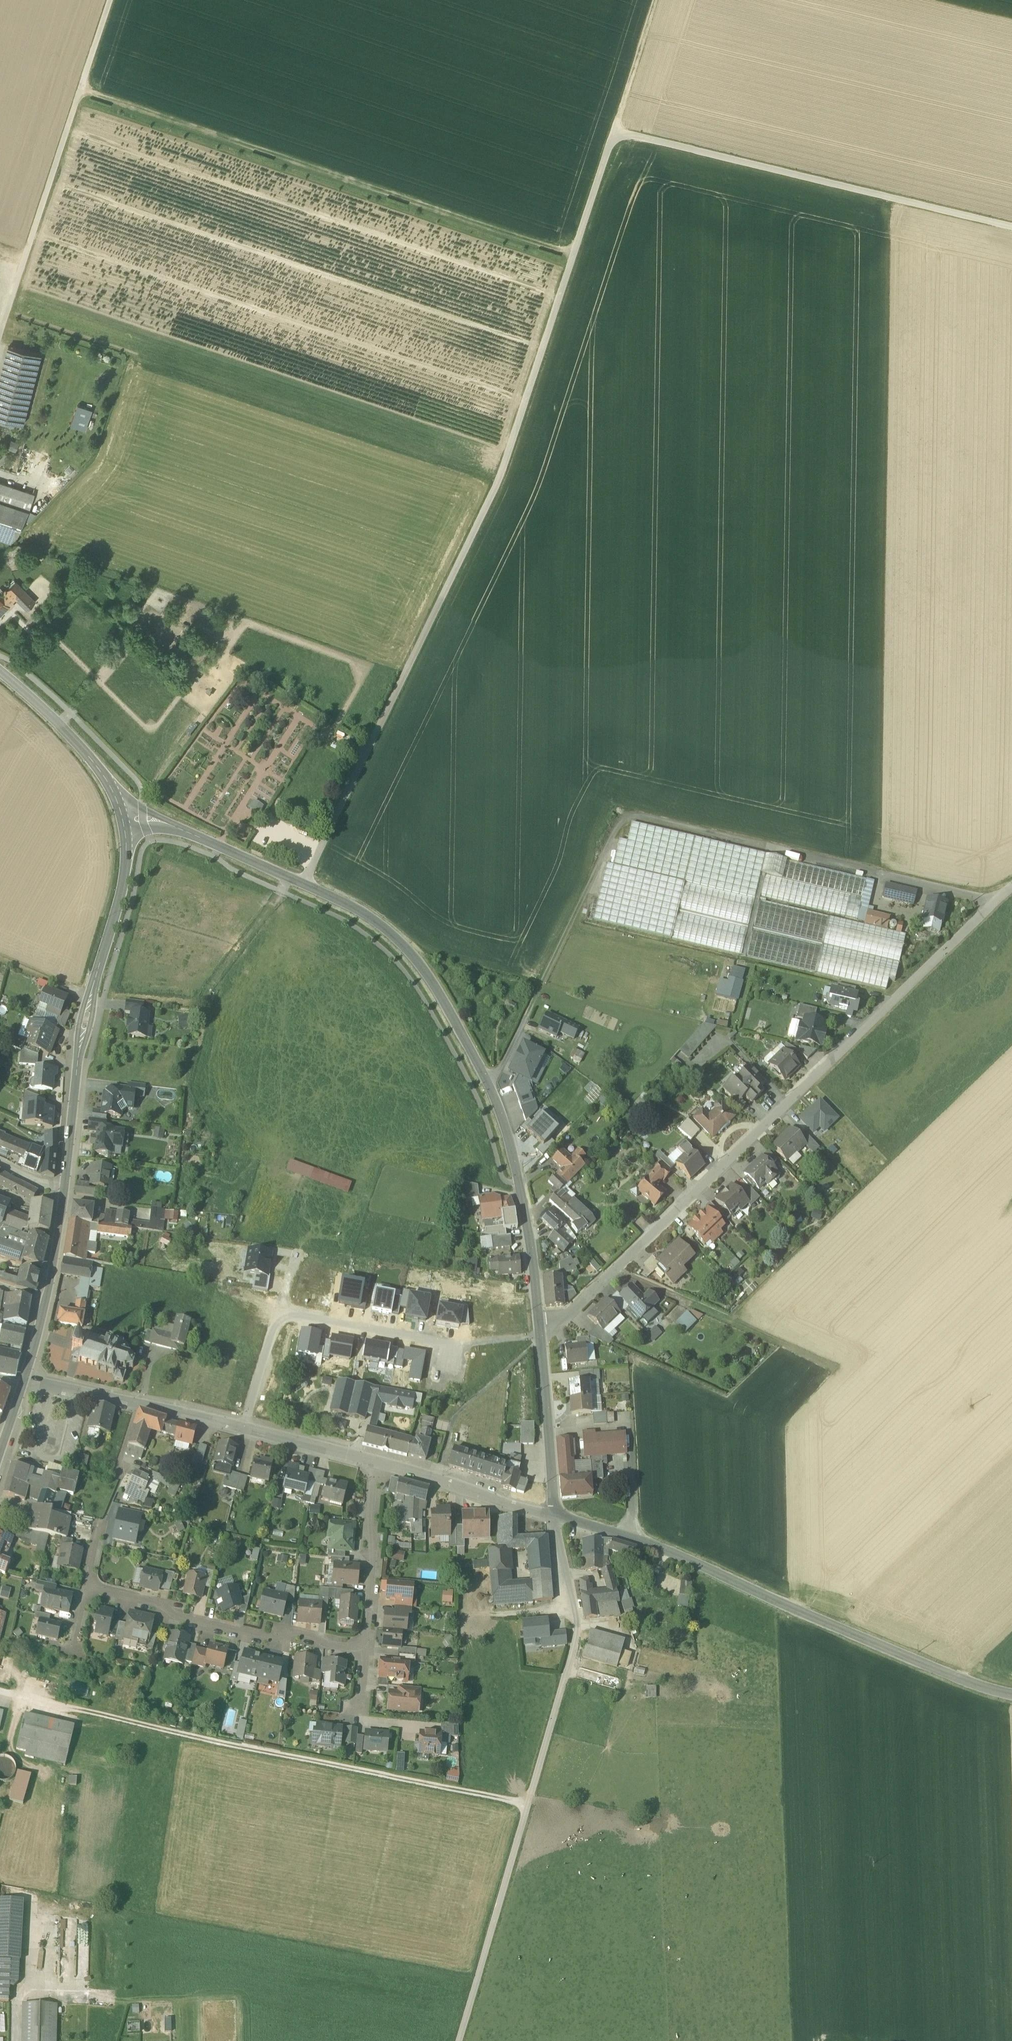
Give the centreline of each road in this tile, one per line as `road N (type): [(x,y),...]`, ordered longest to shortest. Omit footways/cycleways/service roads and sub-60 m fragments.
road 1 (track): [(1011,226),(614,130),(499,479),(316,855)]
road 2 (secondary): [(540,1324),(504,1121),(420,966),(351,906),(164,822),(123,820)]
road 3 (residential): [(1011,887),(563,1318),(540,1324)]
road 4 (tertiary): [(22,1383),(53,1273),(83,1023),(125,871),(123,820)]
road 5 (track): [(528,1804),(0,1690)]
road 6 (track): [(81,90),(573,254)]
road 7 (secondary): [(556,1516),(631,1538),(1011,1695)]
road 8 (unclassified): [(459,2040),(578,1623)]
road 9 (track): [(5,312),(110,0)]
road 10 (residential): [(365,1653),(166,1617),(154,1604),(87,1589)]
road 11 (residential): [(280,1312),(453,1343),(447,1381)]
road 12 (secondary): [(123,820),(106,777),(77,742),(0,674)]
road 13 (secondary): [(556,1516),(540,1324)]
road 14 (residential): [(375,1463),(365,1653)]
road 15 (residential): [(556,1516),(375,1463)]
road 16 (track): [(614,130),(658,0)]
road 17 (residential): [(375,1463),(245,1430)]
road 18 (residential): [(245,1430),(280,1312)]

